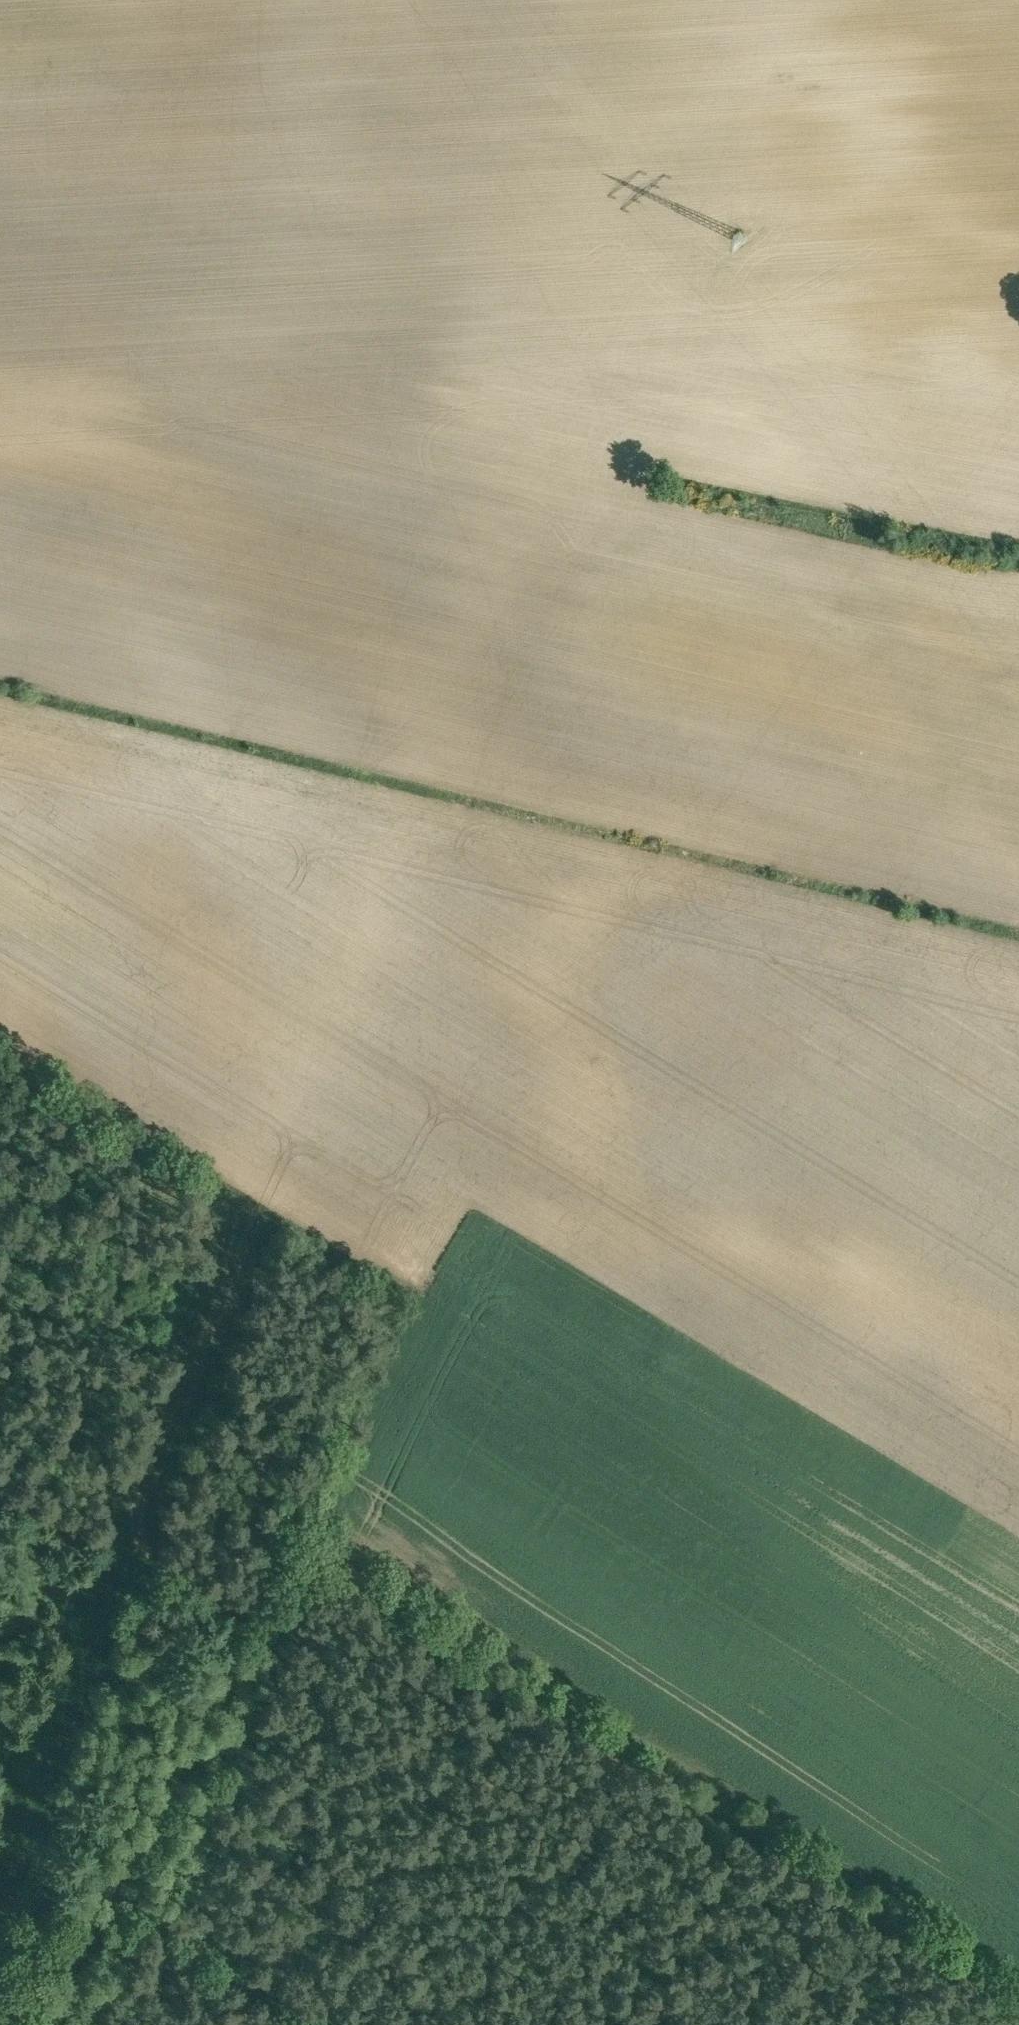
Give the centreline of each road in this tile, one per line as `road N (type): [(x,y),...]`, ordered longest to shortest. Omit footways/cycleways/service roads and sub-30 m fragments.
road 1 (track): [(9,2024),(202,1631),(0,1483)]

